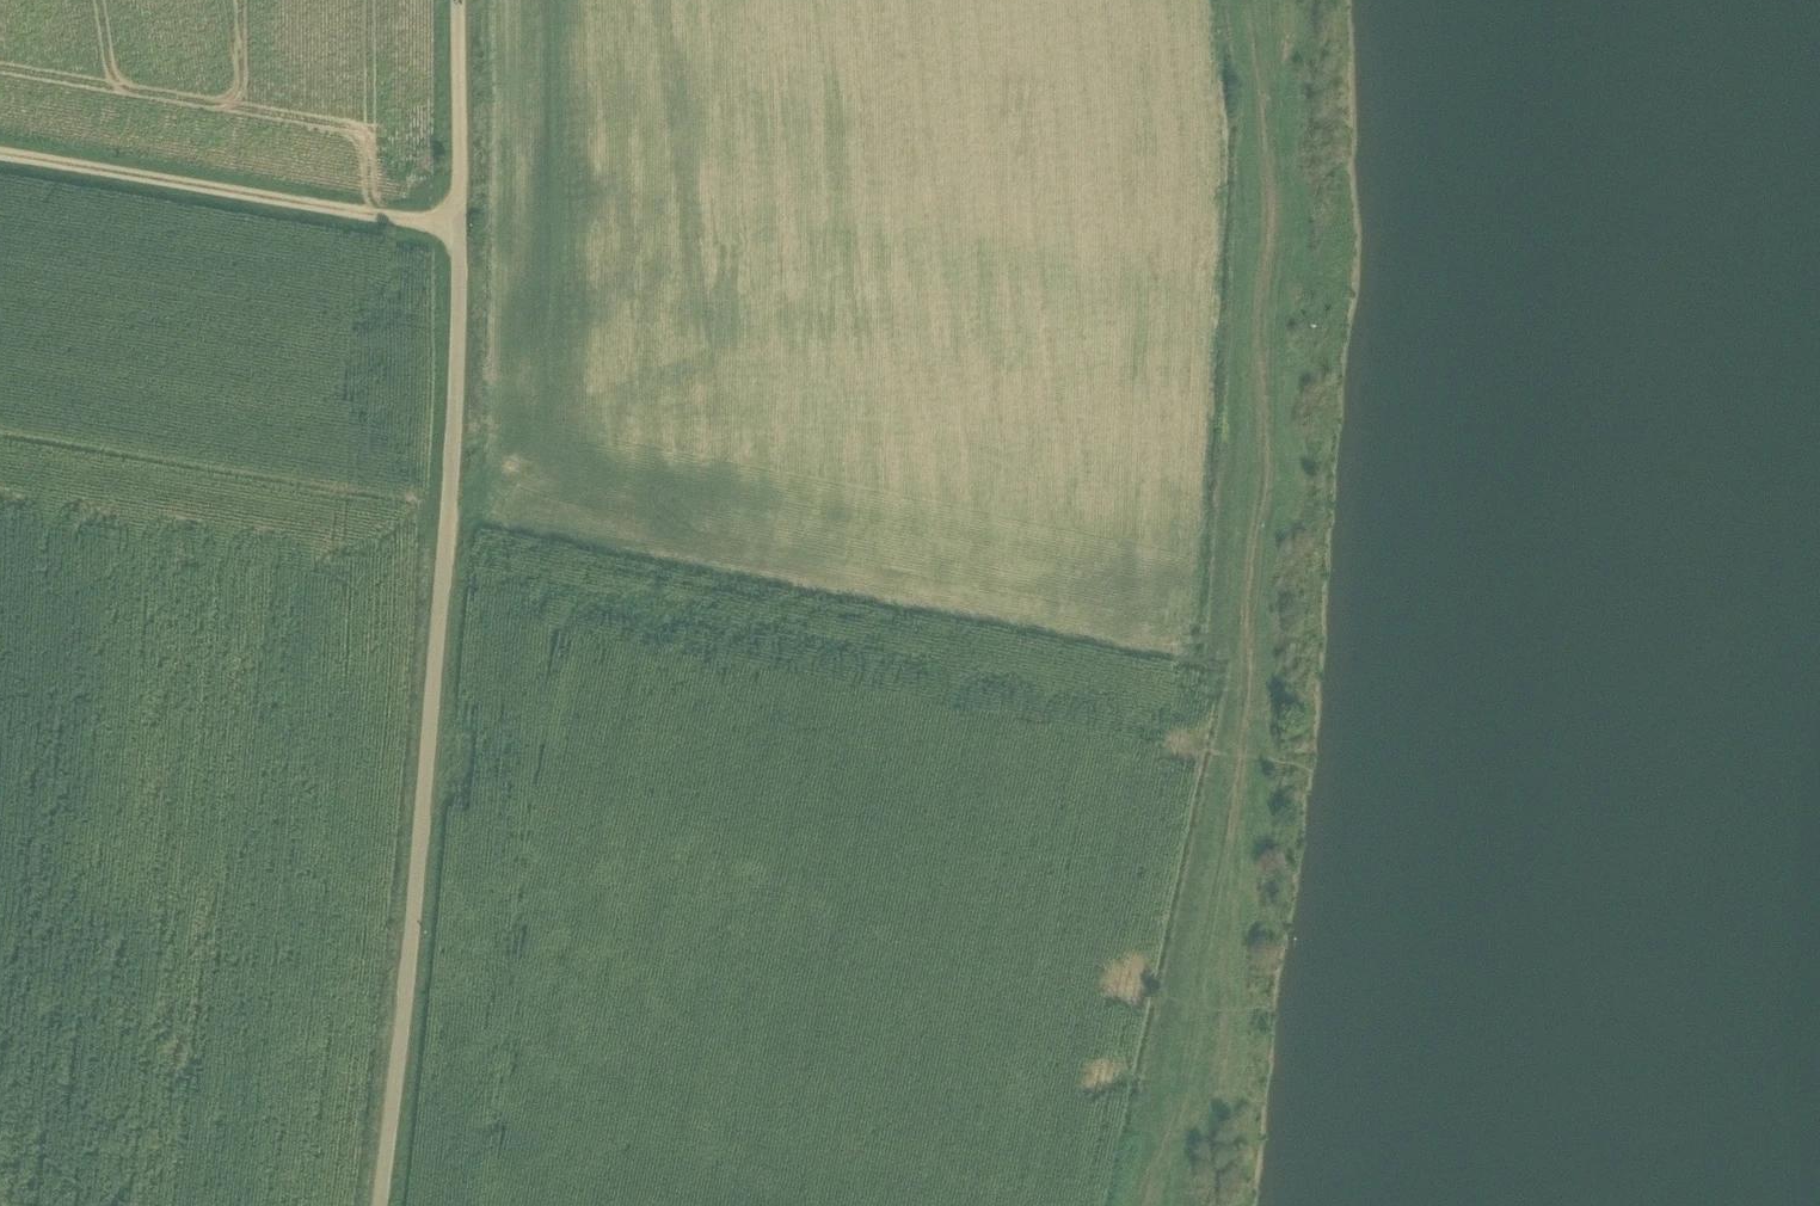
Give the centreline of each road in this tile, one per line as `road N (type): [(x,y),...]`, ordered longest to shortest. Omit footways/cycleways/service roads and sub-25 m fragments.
road 1 (unclassified): [(379,1205),(452,472),(459,0)]
road 2 (track): [(460,231),(0,157)]

